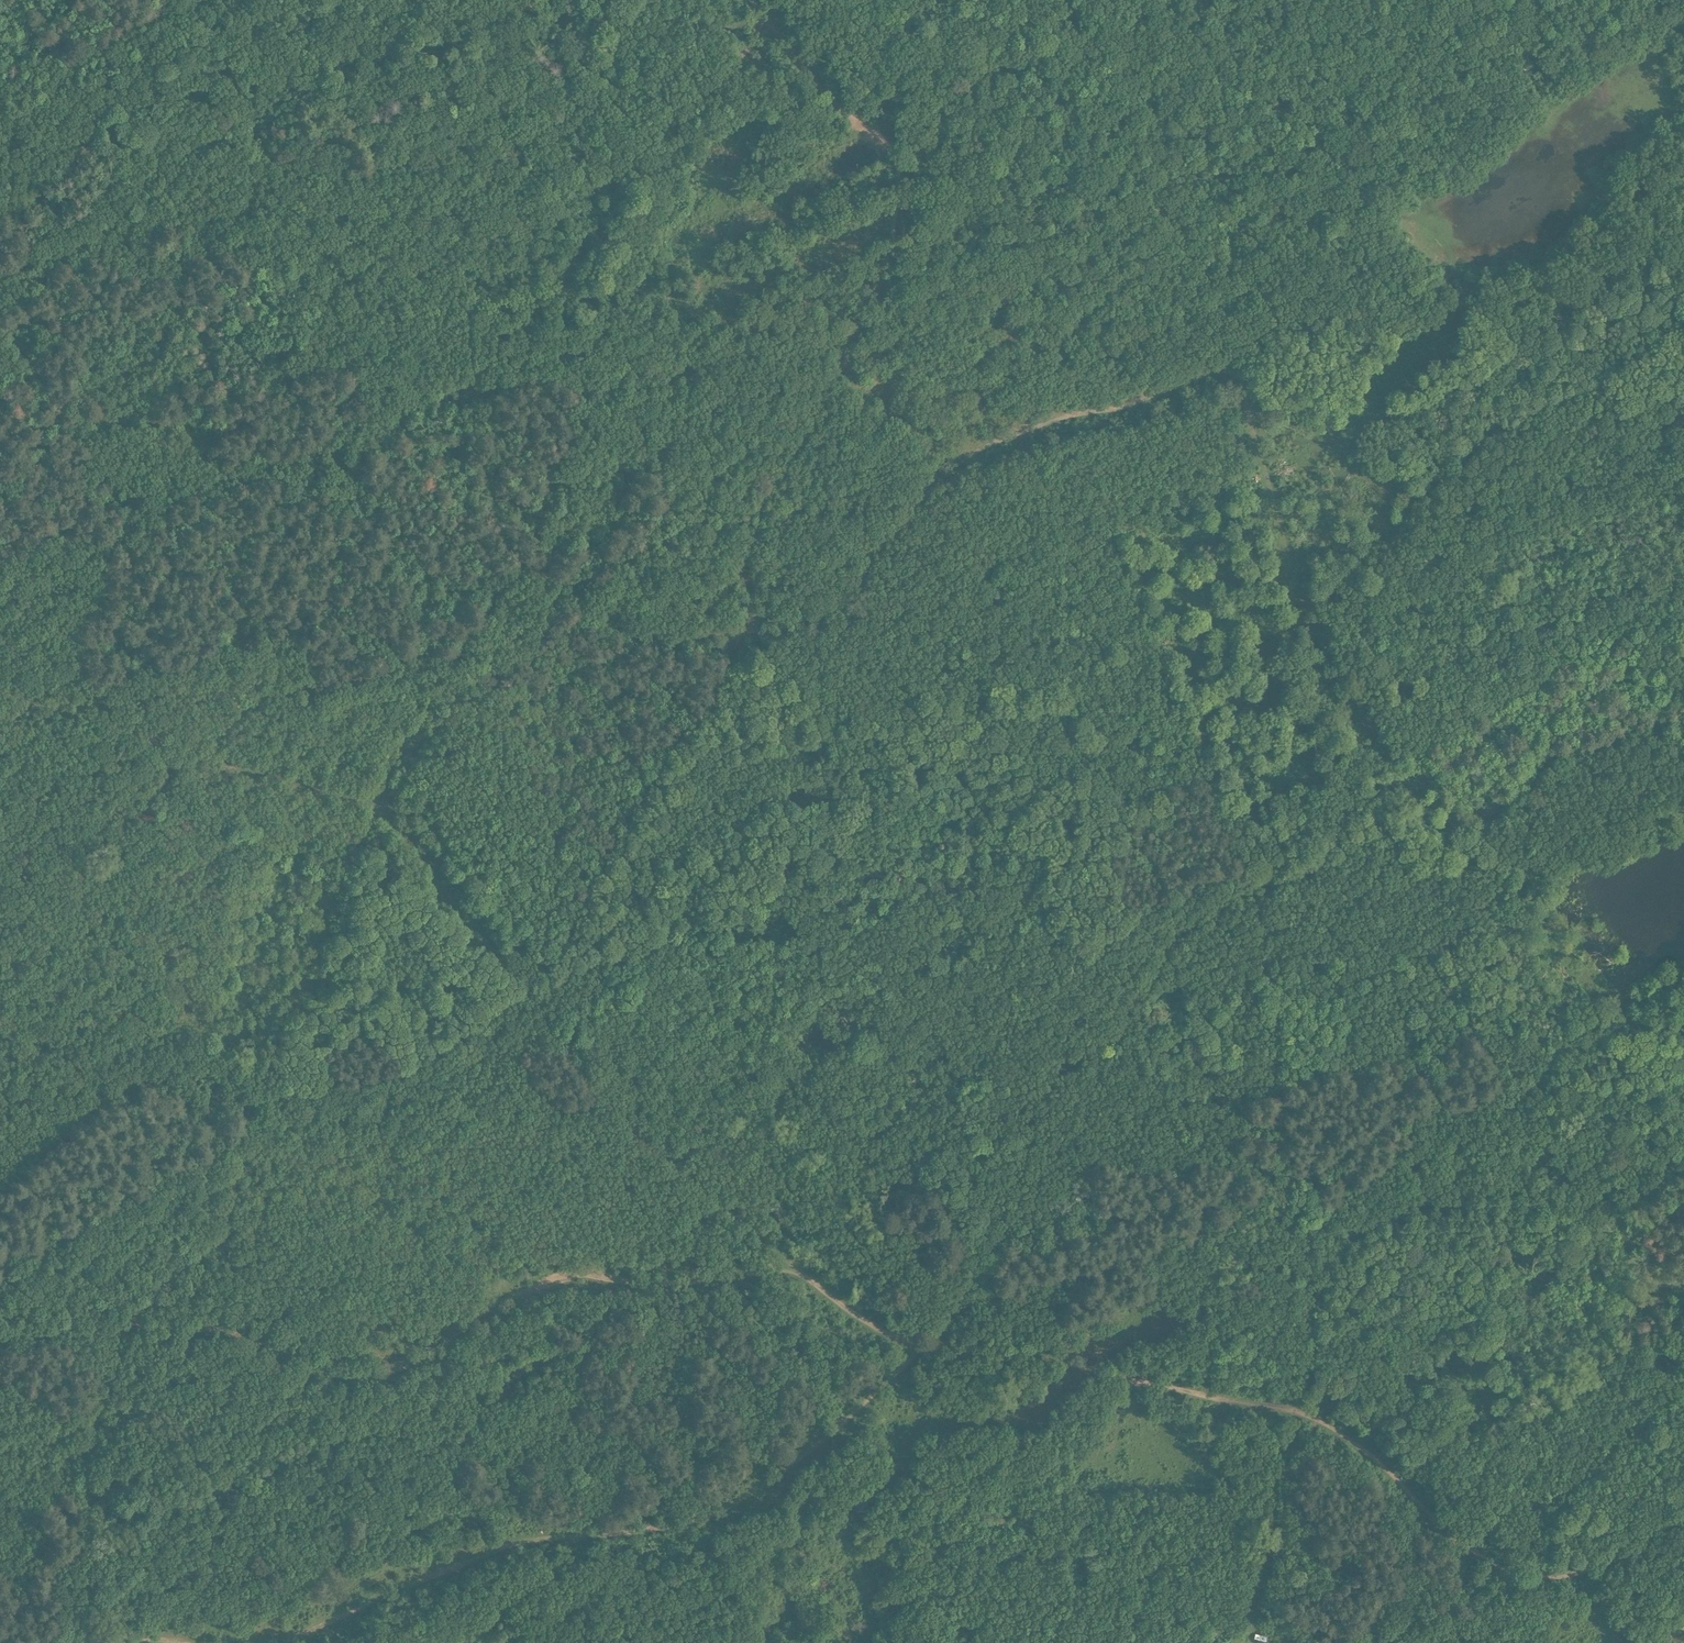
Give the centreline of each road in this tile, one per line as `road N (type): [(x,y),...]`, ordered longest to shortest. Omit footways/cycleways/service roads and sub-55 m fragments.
road 1 (track): [(1683,1522),(1558,1563),(1526,1563),(1425,1499),(1337,1413),(1147,1365),(943,1333),(831,1293),(580,1066),(521,980),(579,934),(661,755),(711,692),(745,620),(747,541),(763,497),(816,420),(886,235),(899,177),(885,142),(754,0)]

